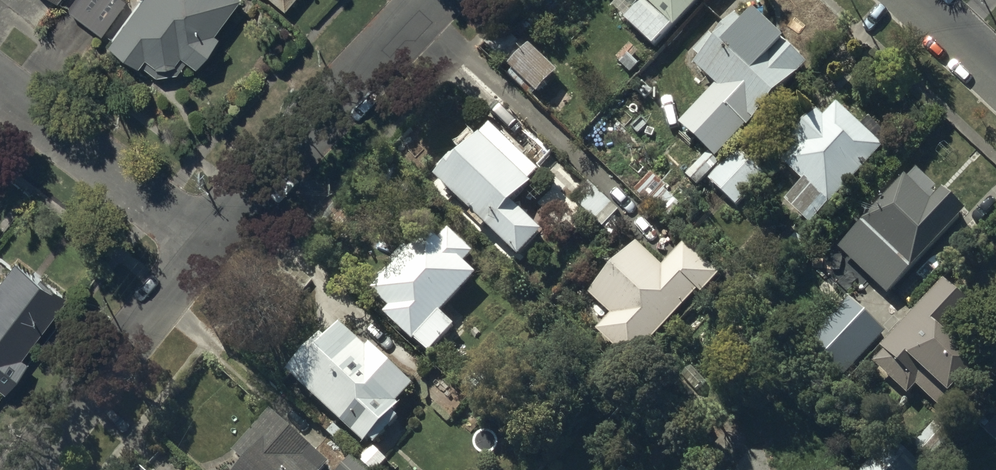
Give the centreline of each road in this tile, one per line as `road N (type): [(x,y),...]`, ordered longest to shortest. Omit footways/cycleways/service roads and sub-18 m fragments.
road 1 (residential): [(431,0),(209,246)]
road 2 (residential): [(209,246),(29,469)]
road 3 (residential): [(0,88),(209,246)]

